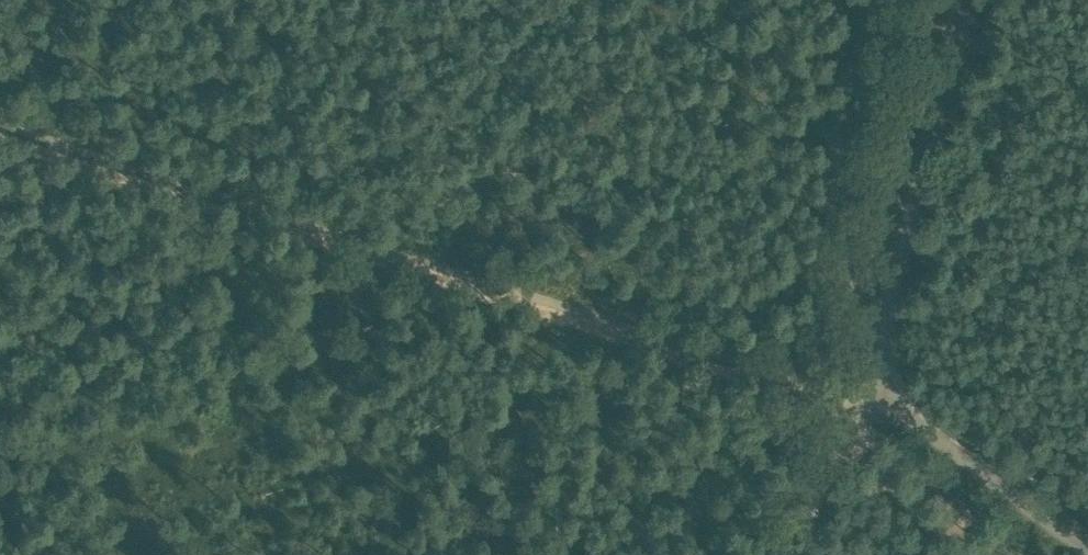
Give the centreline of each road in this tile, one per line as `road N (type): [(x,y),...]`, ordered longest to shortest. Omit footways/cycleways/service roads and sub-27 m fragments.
road 1 (track): [(0,133),(775,389),(834,403),(875,402)]
road 2 (unclassified): [(875,402),(876,354),(956,0)]
road 3 (track): [(1087,549),(875,402)]

